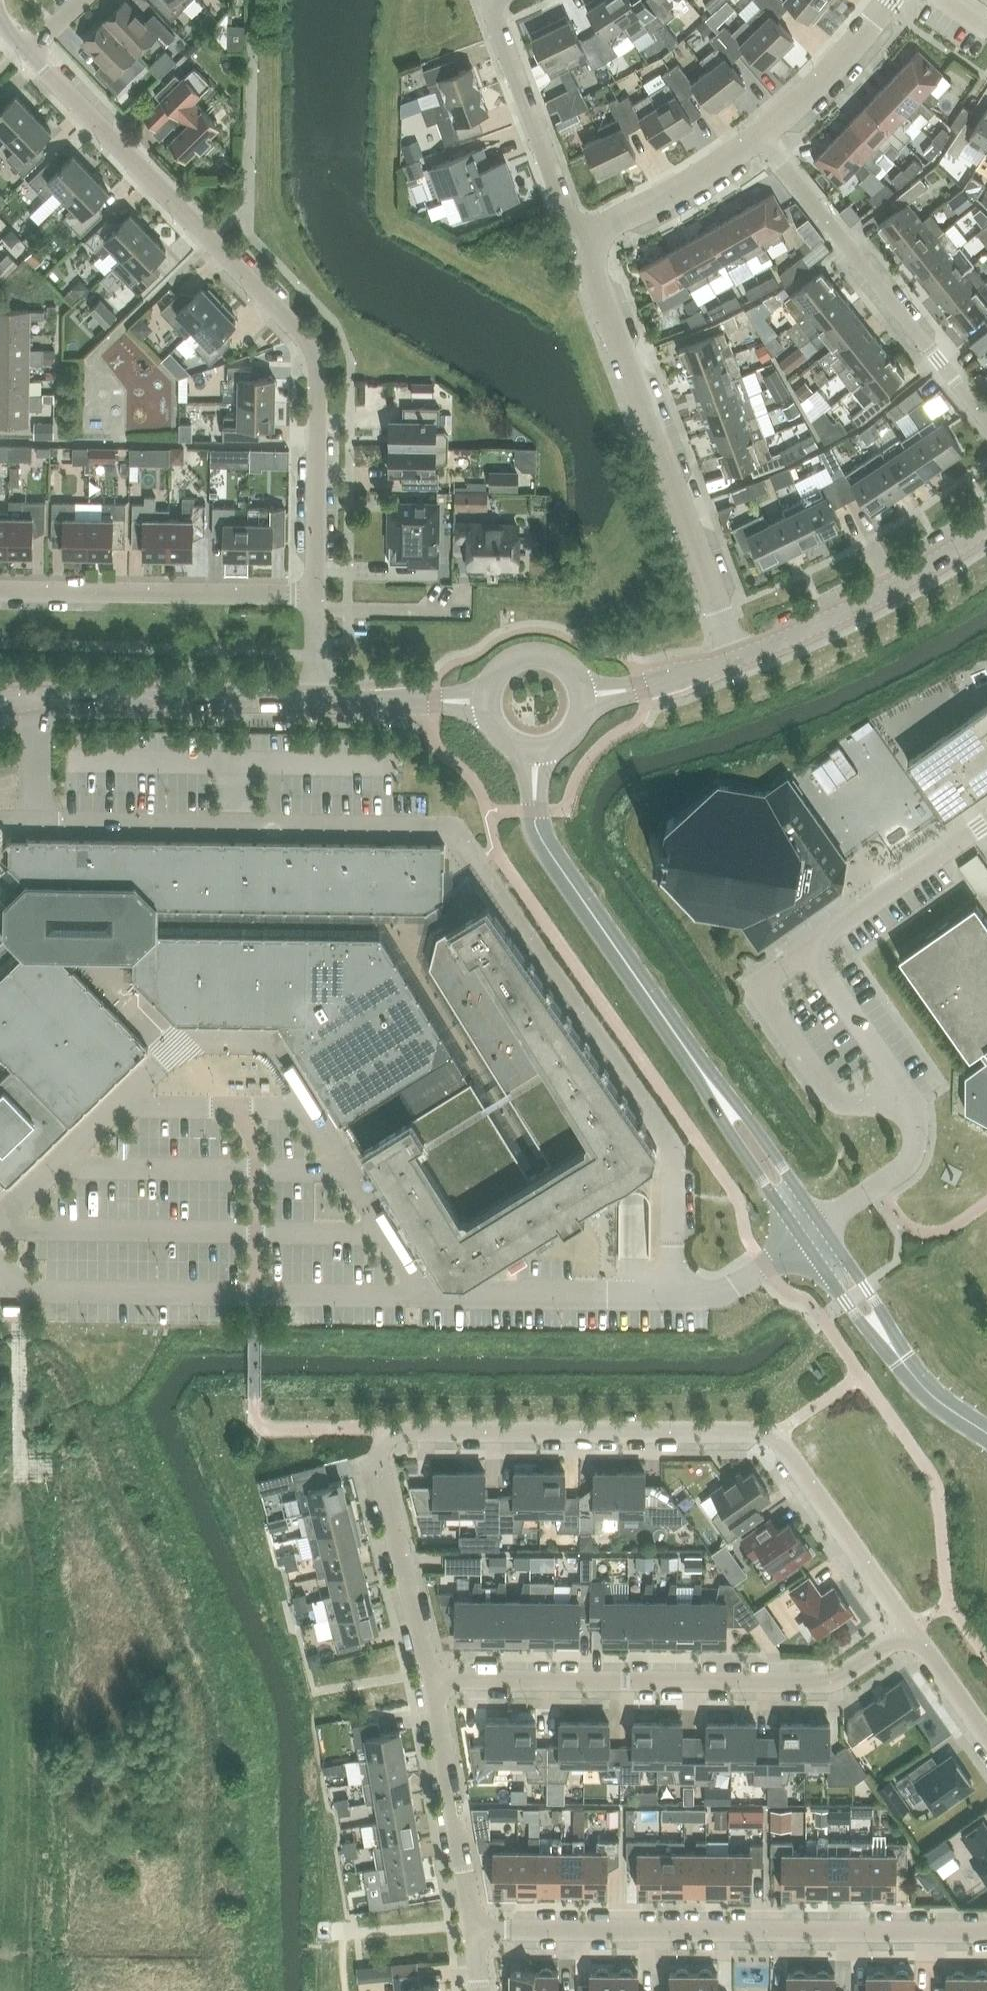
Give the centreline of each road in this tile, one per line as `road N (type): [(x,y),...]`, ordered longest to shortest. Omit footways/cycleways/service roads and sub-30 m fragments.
road 1 (residential): [(314,595),(314,352),(22,49)]
road 2 (residential): [(431,1679),(378,1463),(388,1438),(411,1432),(778,1437)]
road 3 (residential): [(473,1930),(986,1931)]
road 4 (residential): [(431,1679),(832,1683),(909,1635)]
road 5 (residential): [(737,659),(599,292),(591,236)]
road 6 (residential): [(758,136),(986,422)]
road 7 (residential): [(314,595),(0,591)]
road 8 (tertiary): [(20,699),(314,700)]
road 9 (unclassified): [(737,659),(886,592),(986,528)]
road 10 (tertiary): [(695,1065),(538,834)]
road 11 (unclassified): [(900,1096),(852,1105),(834,1098),(755,985),(806,949)]
road 12 (residential): [(591,236),(565,208),(491,0)]
road 13 (residential): [(473,1930),(431,1679)]
road 14 (residential): [(909,1635),(778,1437)]
road 15 (unclassified): [(806,949),(986,821)]
road 16 (tertiary): [(822,1224),(708,1068),(695,1065)]
road 17 (tertiary): [(695,1065),(727,1130),(802,1239)]
road 18 (residential): [(591,236),(758,136)]
road 19 (residential): [(758,136),(848,52),(888,0)]
road 20 (track): [(20,1484),(18,1321),(0,1303)]
road 21 (unclassified): [(822,1224),(911,1158),(913,1123),(900,1096)]
road 22 (unclassified): [(900,1096),(806,949)]
road 23 (tertiary): [(902,1362),(879,1308),(822,1224)]
road 24 (tertiary): [(802,1239),(858,1322),(902,1362)]
road 25 (residential): [(986,1742),(909,1635)]

